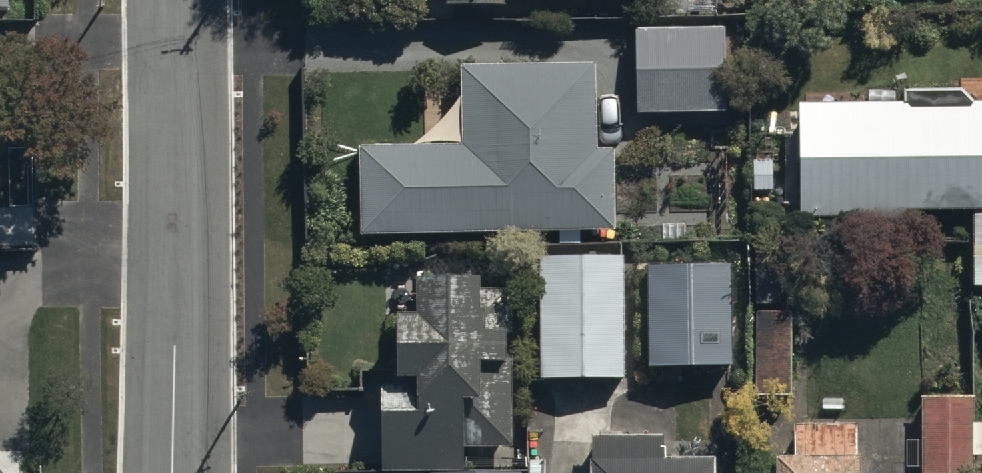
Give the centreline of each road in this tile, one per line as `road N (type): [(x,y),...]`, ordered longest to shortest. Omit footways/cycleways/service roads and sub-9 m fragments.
road 1 (residential): [(173,472),(177,0)]

